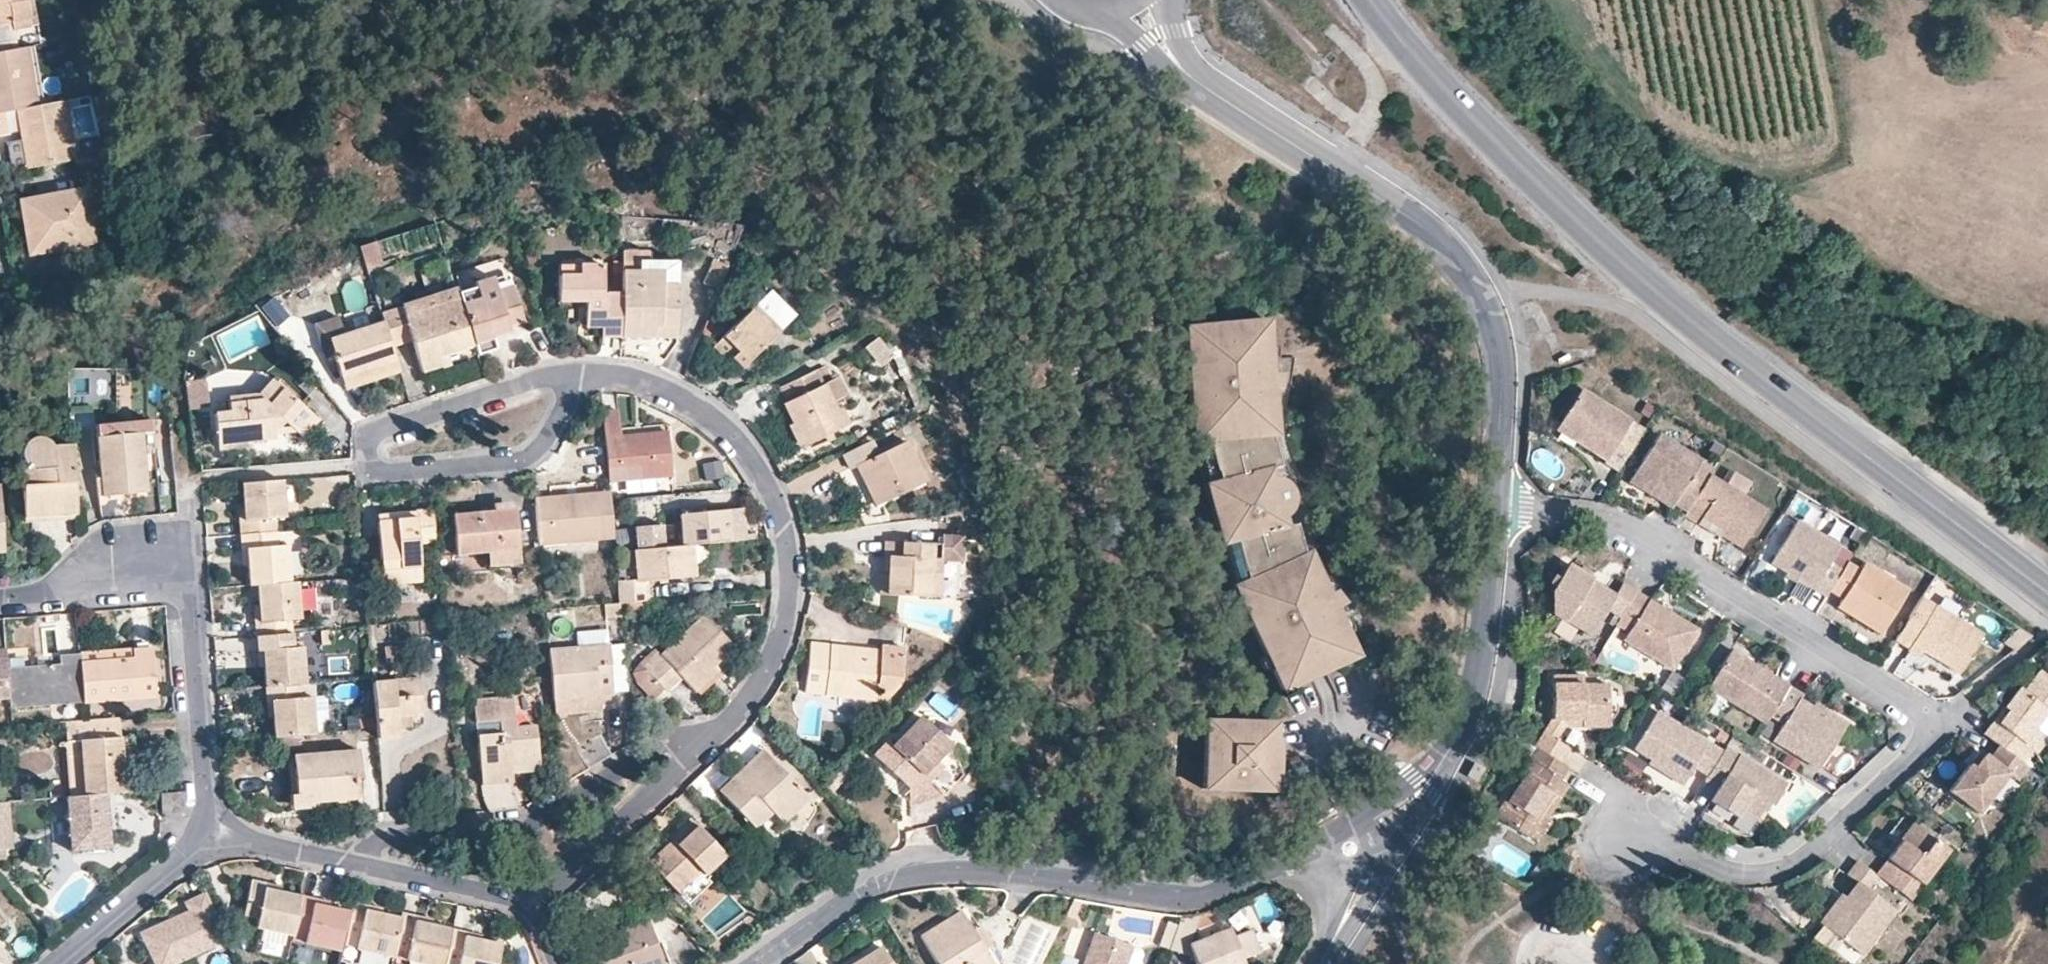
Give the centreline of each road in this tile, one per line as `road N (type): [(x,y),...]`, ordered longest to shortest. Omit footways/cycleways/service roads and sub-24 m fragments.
road 1 (secondary): [(2047,597),(1607,254),(1368,0)]
road 2 (residential): [(1497,511),(1609,523),(1917,710),(1929,725),(1828,838),(1790,865),(1735,875),(1624,832)]
road 3 (residential): [(751,963),(891,873),(1000,869),(1203,895),(1350,850)]
road 4 (residential): [(563,383),(632,385),(680,405),(740,452),(773,505),(789,579),(784,625),(760,688),(701,745)]
road 5 (residential): [(1497,511),(1484,660),(1469,714),(1422,788),(1350,850)]
road 6 (residential): [(701,745),(668,744),(532,826),(399,838),(370,849),(359,865)]
road 7 (residential): [(1404,219),(1455,262),(1495,335),(1502,378),(1497,511)]
road 8 (residential): [(403,426),(377,437),(366,454),(387,478),(520,464),(550,445),(563,421),(571,402),(563,383)]
road 9 (residential): [(209,829),(188,569)]
road 10 (residential): [(1404,219),(1190,76)]
road 11 (residential): [(701,745),(524,901)]
road 12 (residential): [(60,963),(182,862),(209,829)]
road 13 (residential): [(0,602),(42,599),(139,569),(188,569)]
road 14 (residential): [(524,901),(359,865)]
road 15 (residential): [(403,426),(543,381),(563,383)]
road 16 (residential): [(359,865),(209,829)]
road 17 (residential): [(1323,963),(1360,891),(1350,850)]

